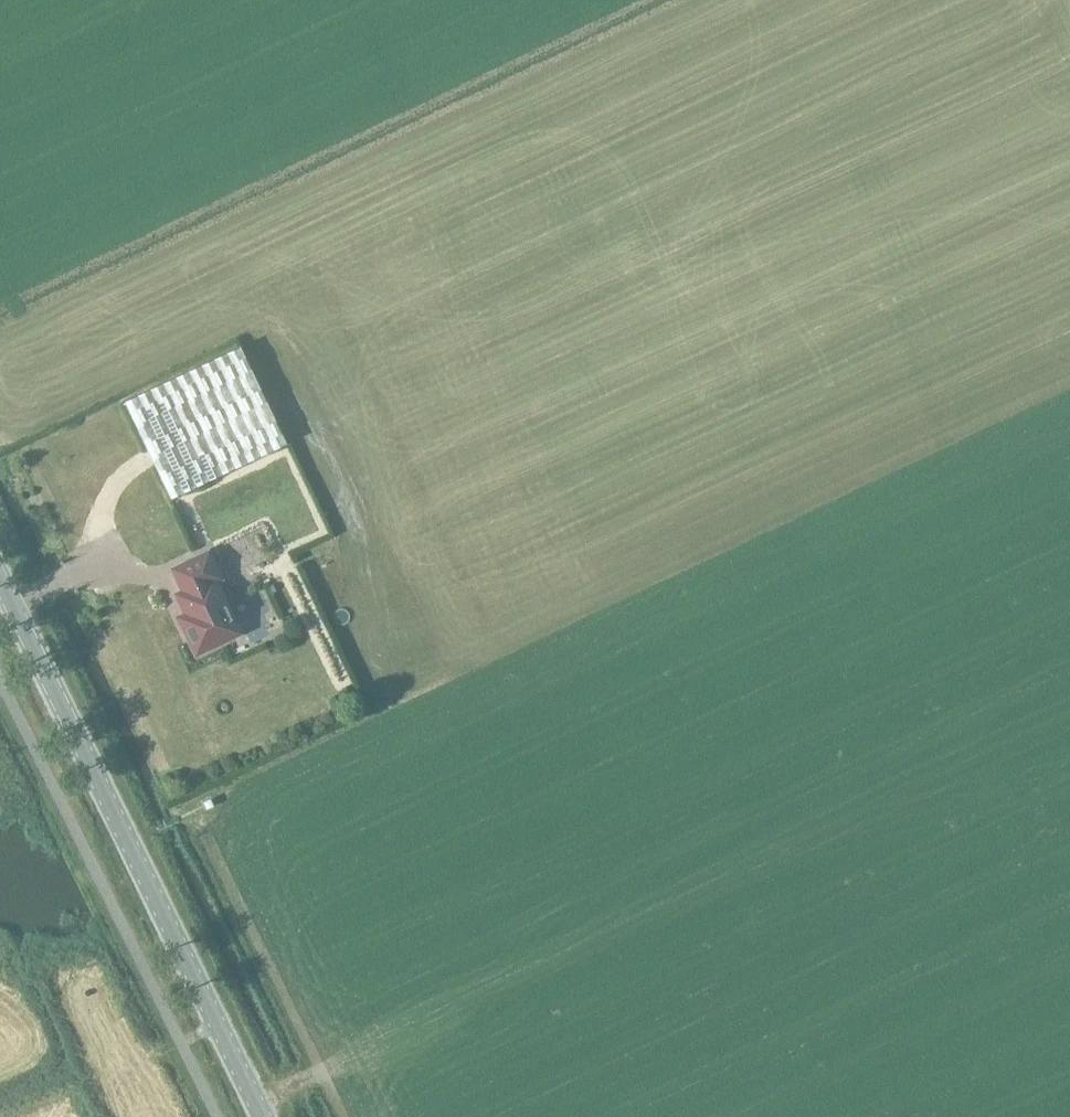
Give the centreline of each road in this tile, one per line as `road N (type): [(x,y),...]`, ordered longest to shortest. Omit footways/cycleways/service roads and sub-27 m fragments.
road 1 (unclassified): [(264,1116),(0,585)]

